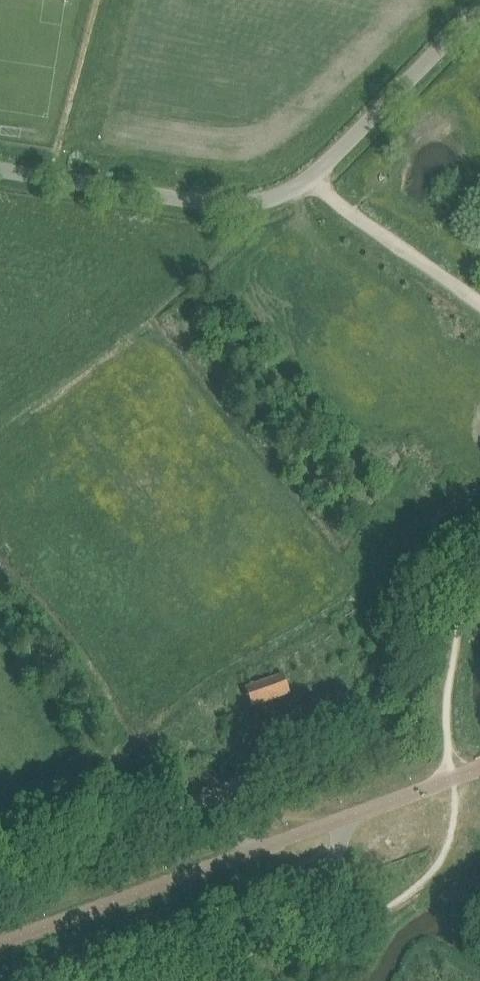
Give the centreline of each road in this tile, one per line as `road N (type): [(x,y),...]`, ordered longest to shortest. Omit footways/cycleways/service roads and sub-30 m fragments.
road 1 (unclassified): [(0,168),(224,205),(273,199),(312,180),(479,13)]
road 2 (track): [(0,874),(232,787),(358,719)]
road 3 (track): [(479,304),(312,180)]
road 4 (track): [(358,719),(383,695),(426,621),(466,577)]

